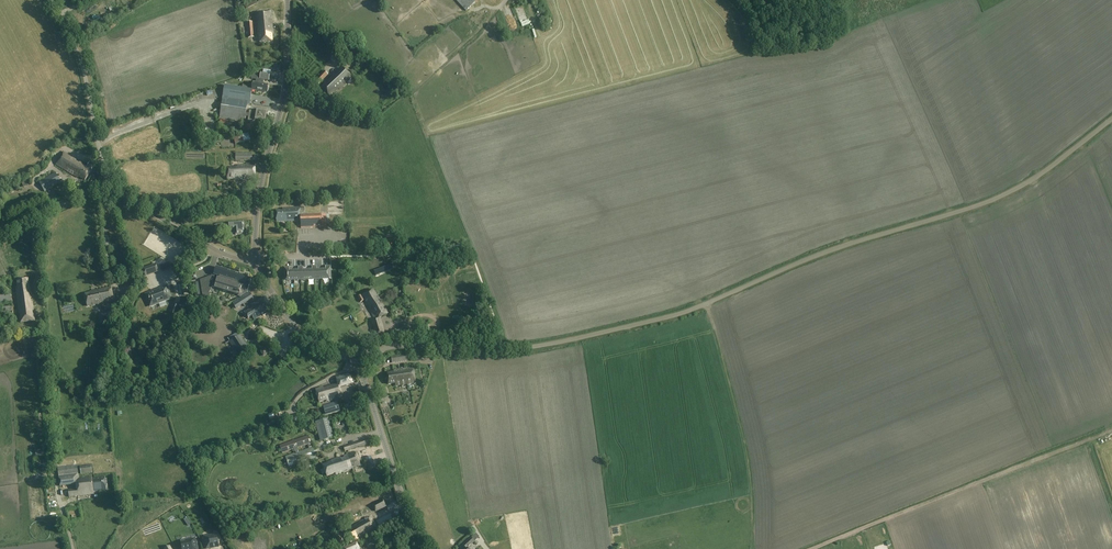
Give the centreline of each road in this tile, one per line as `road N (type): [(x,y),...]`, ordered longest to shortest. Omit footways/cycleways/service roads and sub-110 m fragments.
road 1 (unclassified): [(351,362),(395,346),(538,345),(683,312),(823,252),(992,199),(1111,117)]
road 2 (track): [(811,548),(1111,429)]
road 3 (tertiary): [(253,258),(262,179),(285,91),(288,0)]
road 4 (track): [(705,303),(748,459),(752,548)]
road 5 (tertiary): [(425,548),(369,386),(351,362)]
road 6 (unclassified): [(106,189),(82,59),(50,0)]
road 7 (tertiary): [(253,258),(222,252),(106,189)]
road 8 (tertiary): [(351,362),(299,330),(253,258)]
road 9 (track): [(851,0),(784,36),(746,0)]

